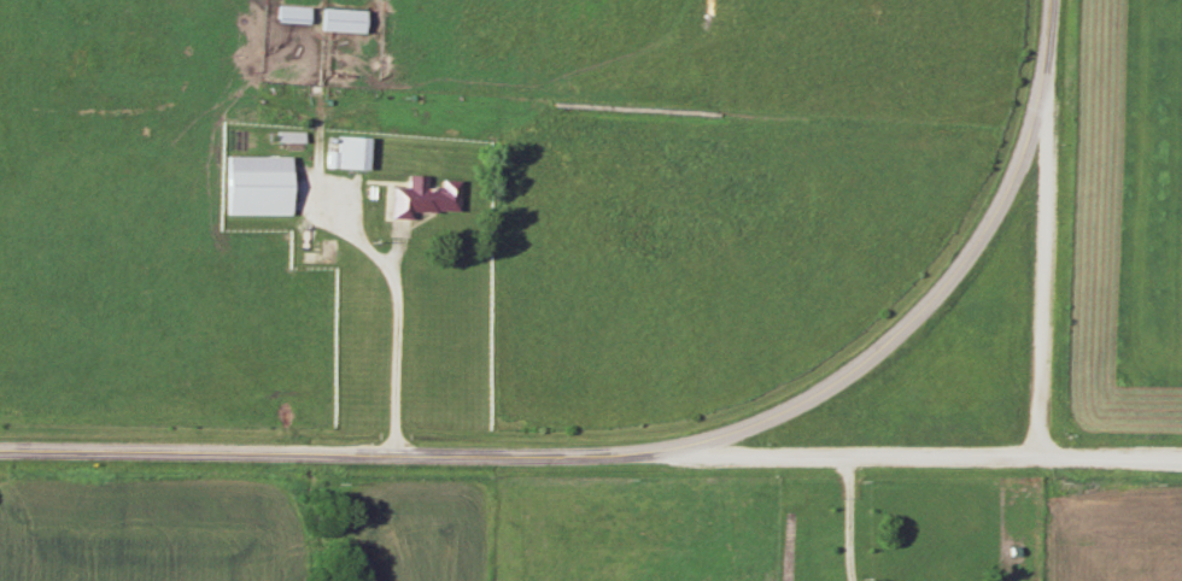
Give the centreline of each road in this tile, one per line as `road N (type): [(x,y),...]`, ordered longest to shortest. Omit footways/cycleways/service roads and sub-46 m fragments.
road 1 (tertiary): [(672,451),(0,454)]
road 2 (tertiary): [(672,451),(841,385),(930,311),(987,239),(1025,154),(1049,60),(1051,0)]
road 3 (residential): [(1041,462),(1049,60)]
road 4 (residential): [(1041,462),(724,459),(672,451)]
road 5 (residential): [(1181,464),(1041,462)]

